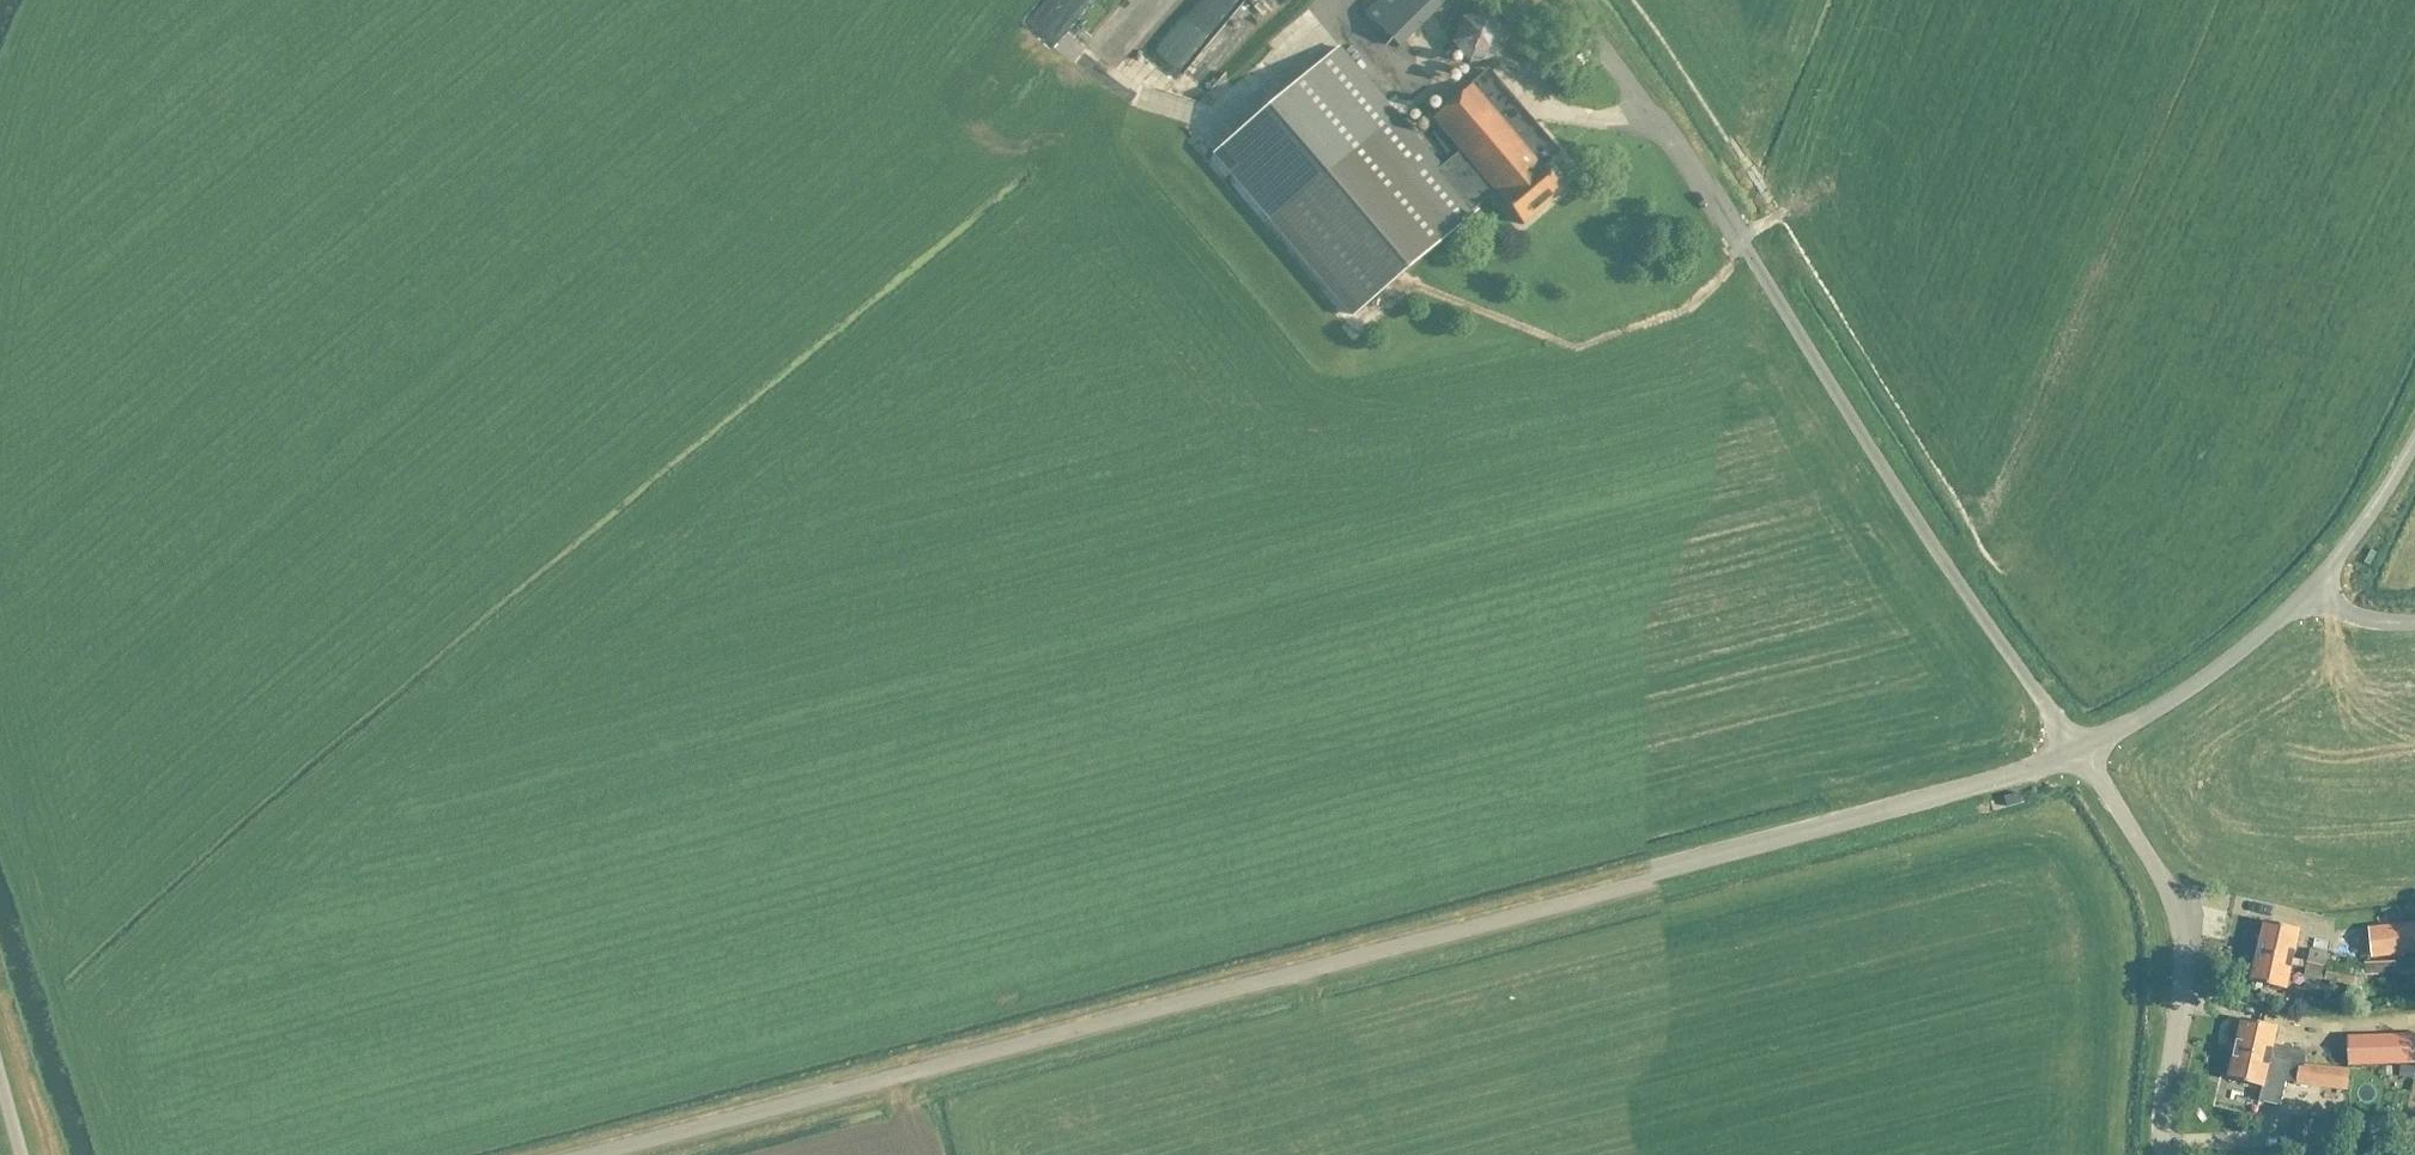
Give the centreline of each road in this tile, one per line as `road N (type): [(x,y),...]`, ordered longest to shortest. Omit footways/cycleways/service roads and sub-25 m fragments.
road 1 (unclassified): [(567,1154),(2079,752)]
road 2 (unclassified): [(2079,752),(1961,589),(1628,74)]
road 3 (unclassified): [(2159,1154),(2182,926),(2175,898),(2079,752)]
road 4 (unclassified): [(2079,752),(2204,678),(2313,588)]
road 5 (unclassified): [(2313,588),(2414,439)]

